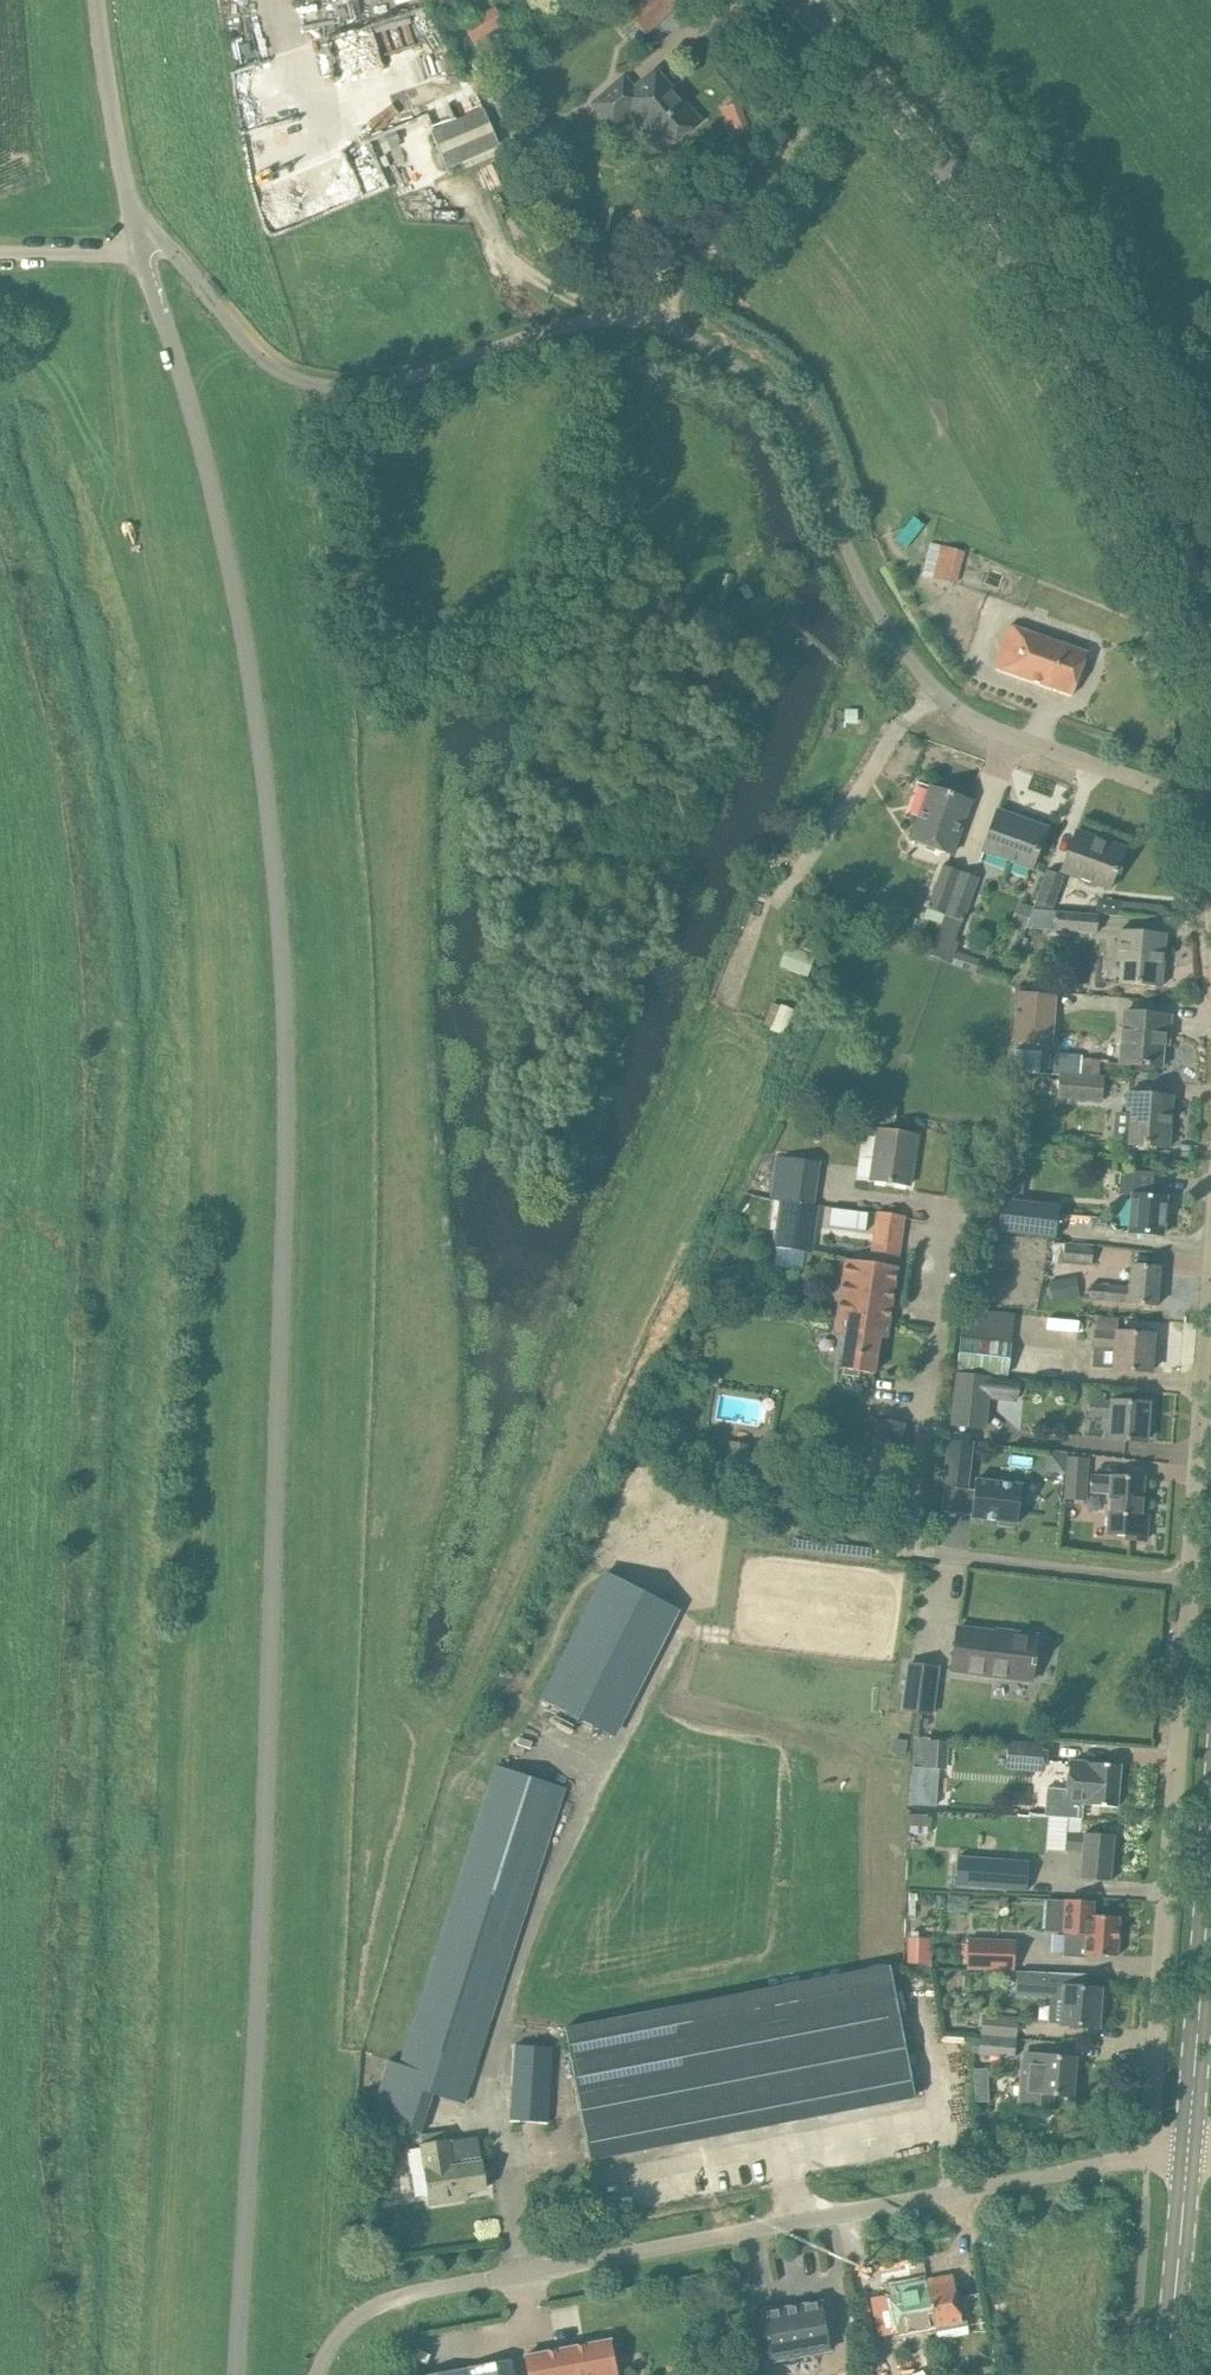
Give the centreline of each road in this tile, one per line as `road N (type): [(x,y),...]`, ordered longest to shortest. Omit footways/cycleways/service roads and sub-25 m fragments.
road 1 (unclassified): [(234,2374),(266,1801),(289,1110),(286,952),(260,715),(143,241)]
road 2 (unclassified): [(1210,881),(1203,839),(1172,797),(992,728),(959,709),(914,665),(871,600),(809,451),(781,405),(713,349),(647,322)]
road 3 (unclassified): [(343,2332),(403,2296),(1147,2157)]
road 4 (secondary): [(1210,669),(1142,483),(1033,285),(935,156),(799,0)]
road 5 (unclassified): [(1210,549),(1132,377),(1047,238),(855,0)]
road 6 (residential): [(1188,1583),(935,1556),(919,1547),(909,1513),(952,1217)]
road 7 (residential): [(1147,2157),(1188,1583)]
road 8 (unclassified): [(647,322),(546,328),(409,378),(338,387),(264,358),(167,248),(143,241)]
road 9 (residential): [(1188,1583),(1210,1271)]
road 10 (secondary): [(1187,2151),(1210,1860)]
road 11 (unclassified): [(143,241),(111,126),(95,0)]
road 12 (unclassified): [(647,322),(784,140)]
road 13 (secondary): [(1164,2374),(1187,2151)]

